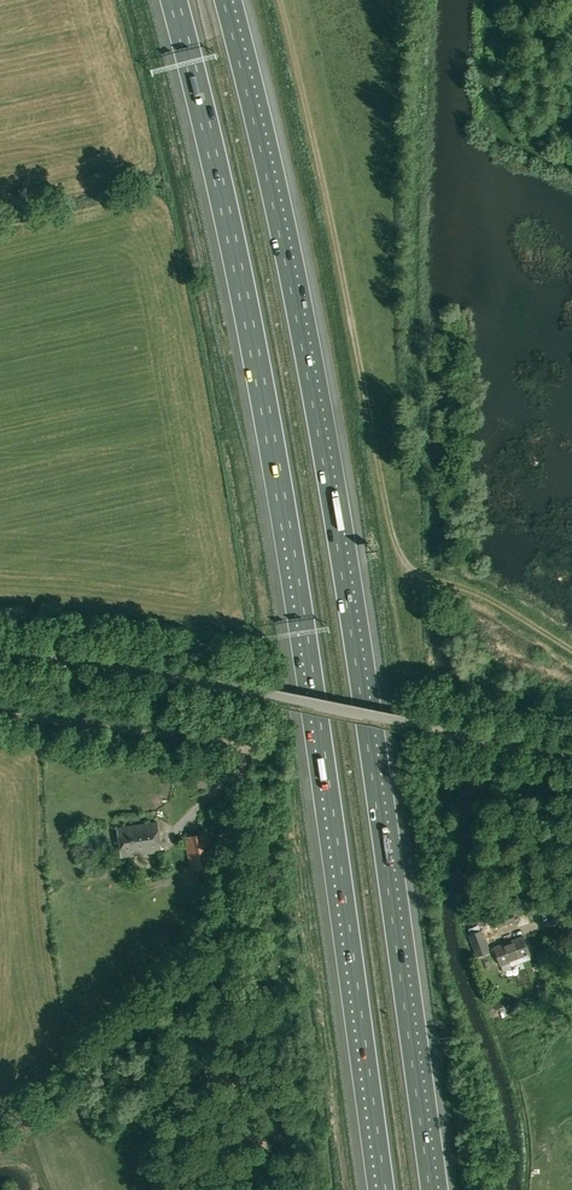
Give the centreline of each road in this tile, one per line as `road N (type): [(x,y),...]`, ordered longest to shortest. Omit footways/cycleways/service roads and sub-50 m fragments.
road 1 (motorway): [(175,0),(295,548),(385,1189)]
road 2 (motorway): [(433,1189),(345,549),(283,212),(228,0)]
road 3 (unclassified): [(571,756),(107,659),(0,648)]

